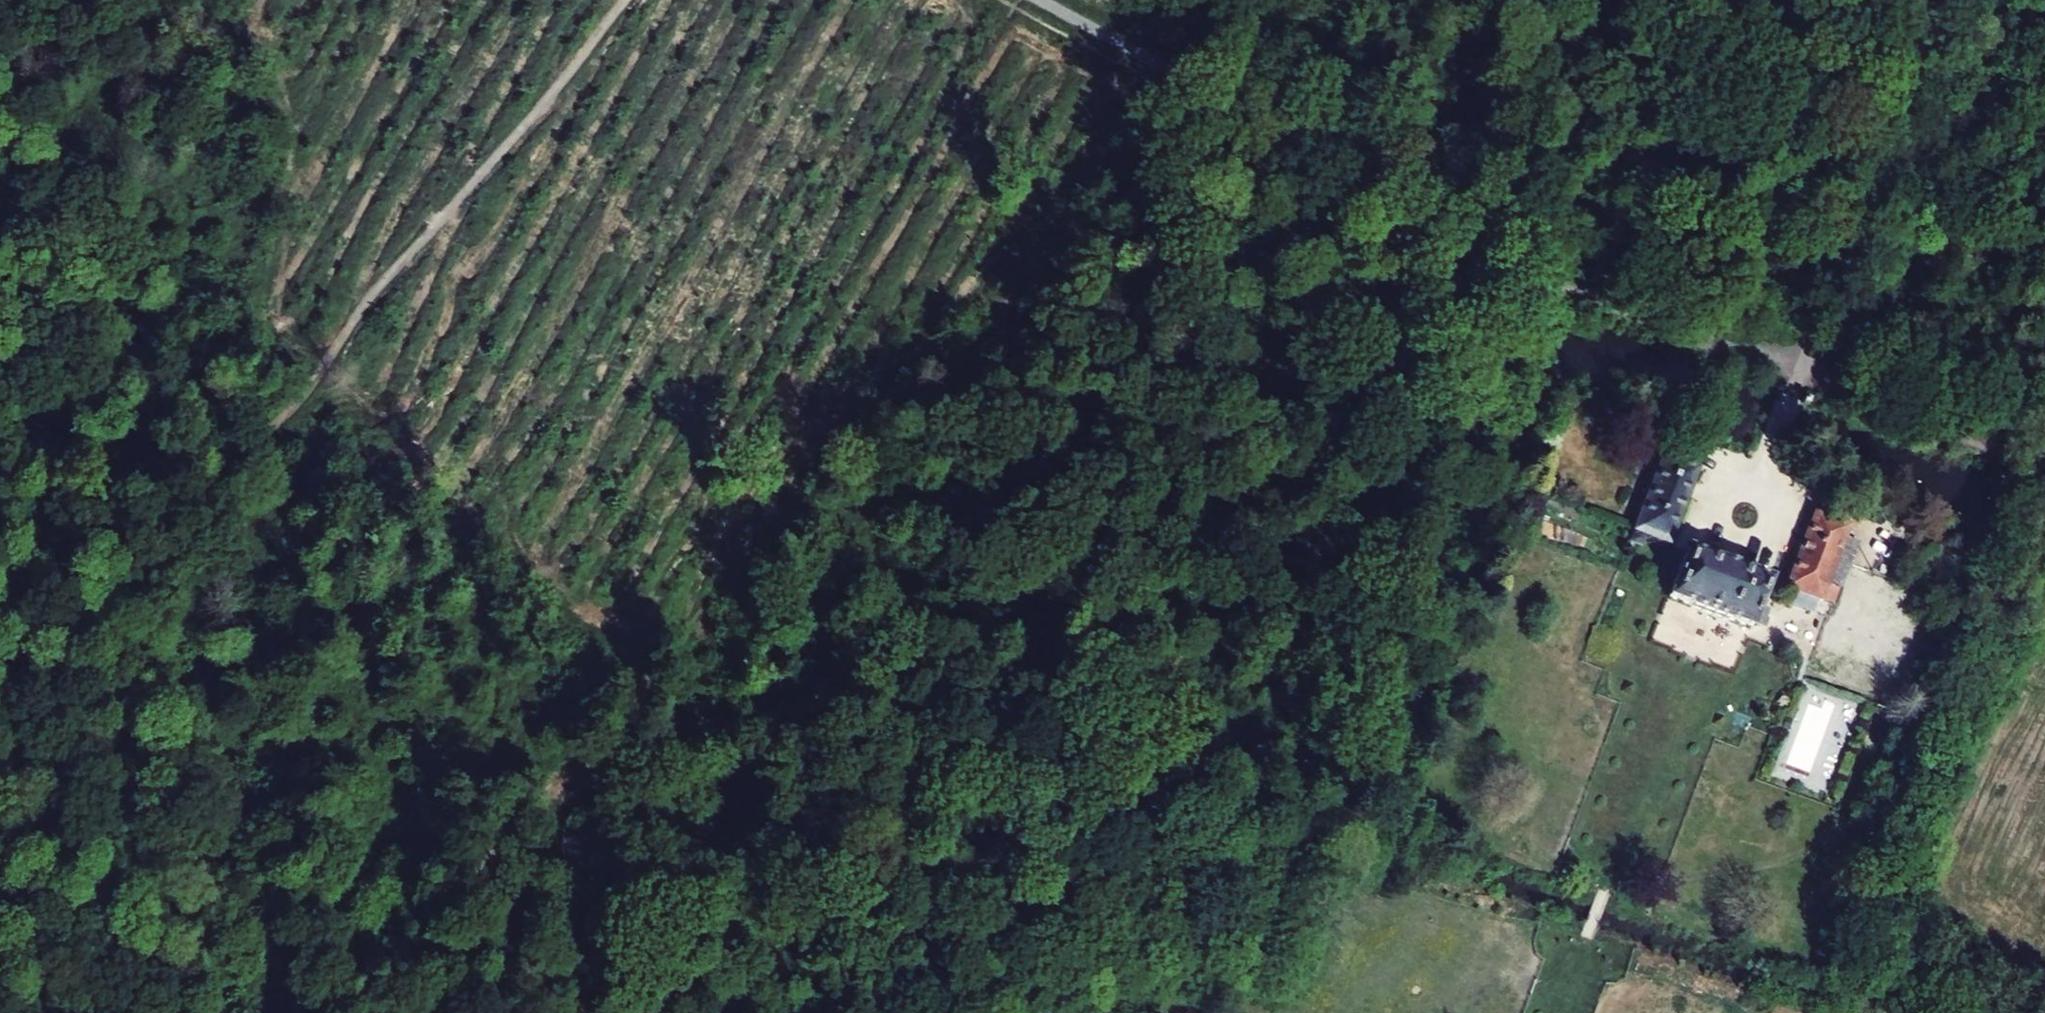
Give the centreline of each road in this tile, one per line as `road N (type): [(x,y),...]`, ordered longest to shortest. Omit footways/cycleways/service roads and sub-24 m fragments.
road 1 (unclassified): [(1829,368),(1953,0)]
road 2 (unclassified): [(1829,368),(2044,456)]

